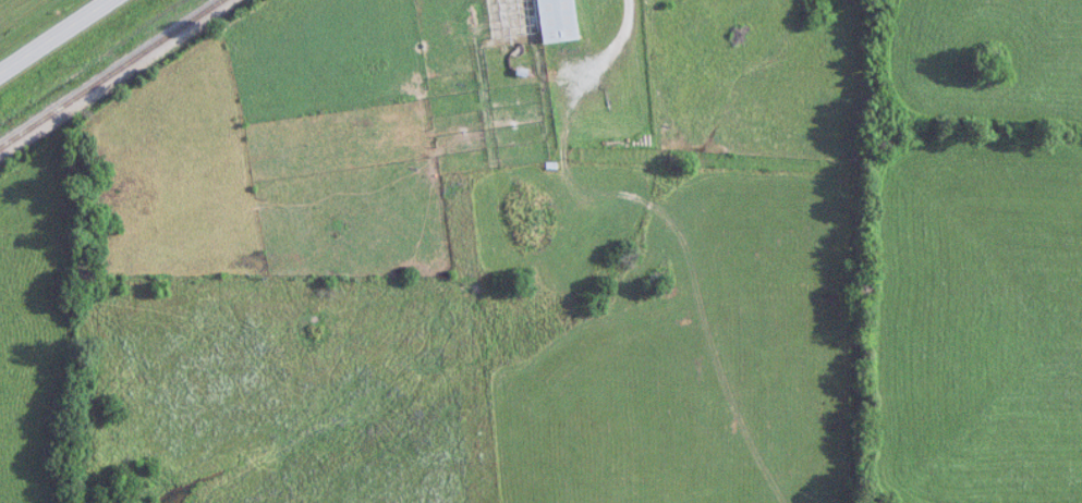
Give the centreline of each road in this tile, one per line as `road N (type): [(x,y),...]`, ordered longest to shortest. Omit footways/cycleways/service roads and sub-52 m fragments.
road 1 (tertiary): [(0,75),(112,0)]

